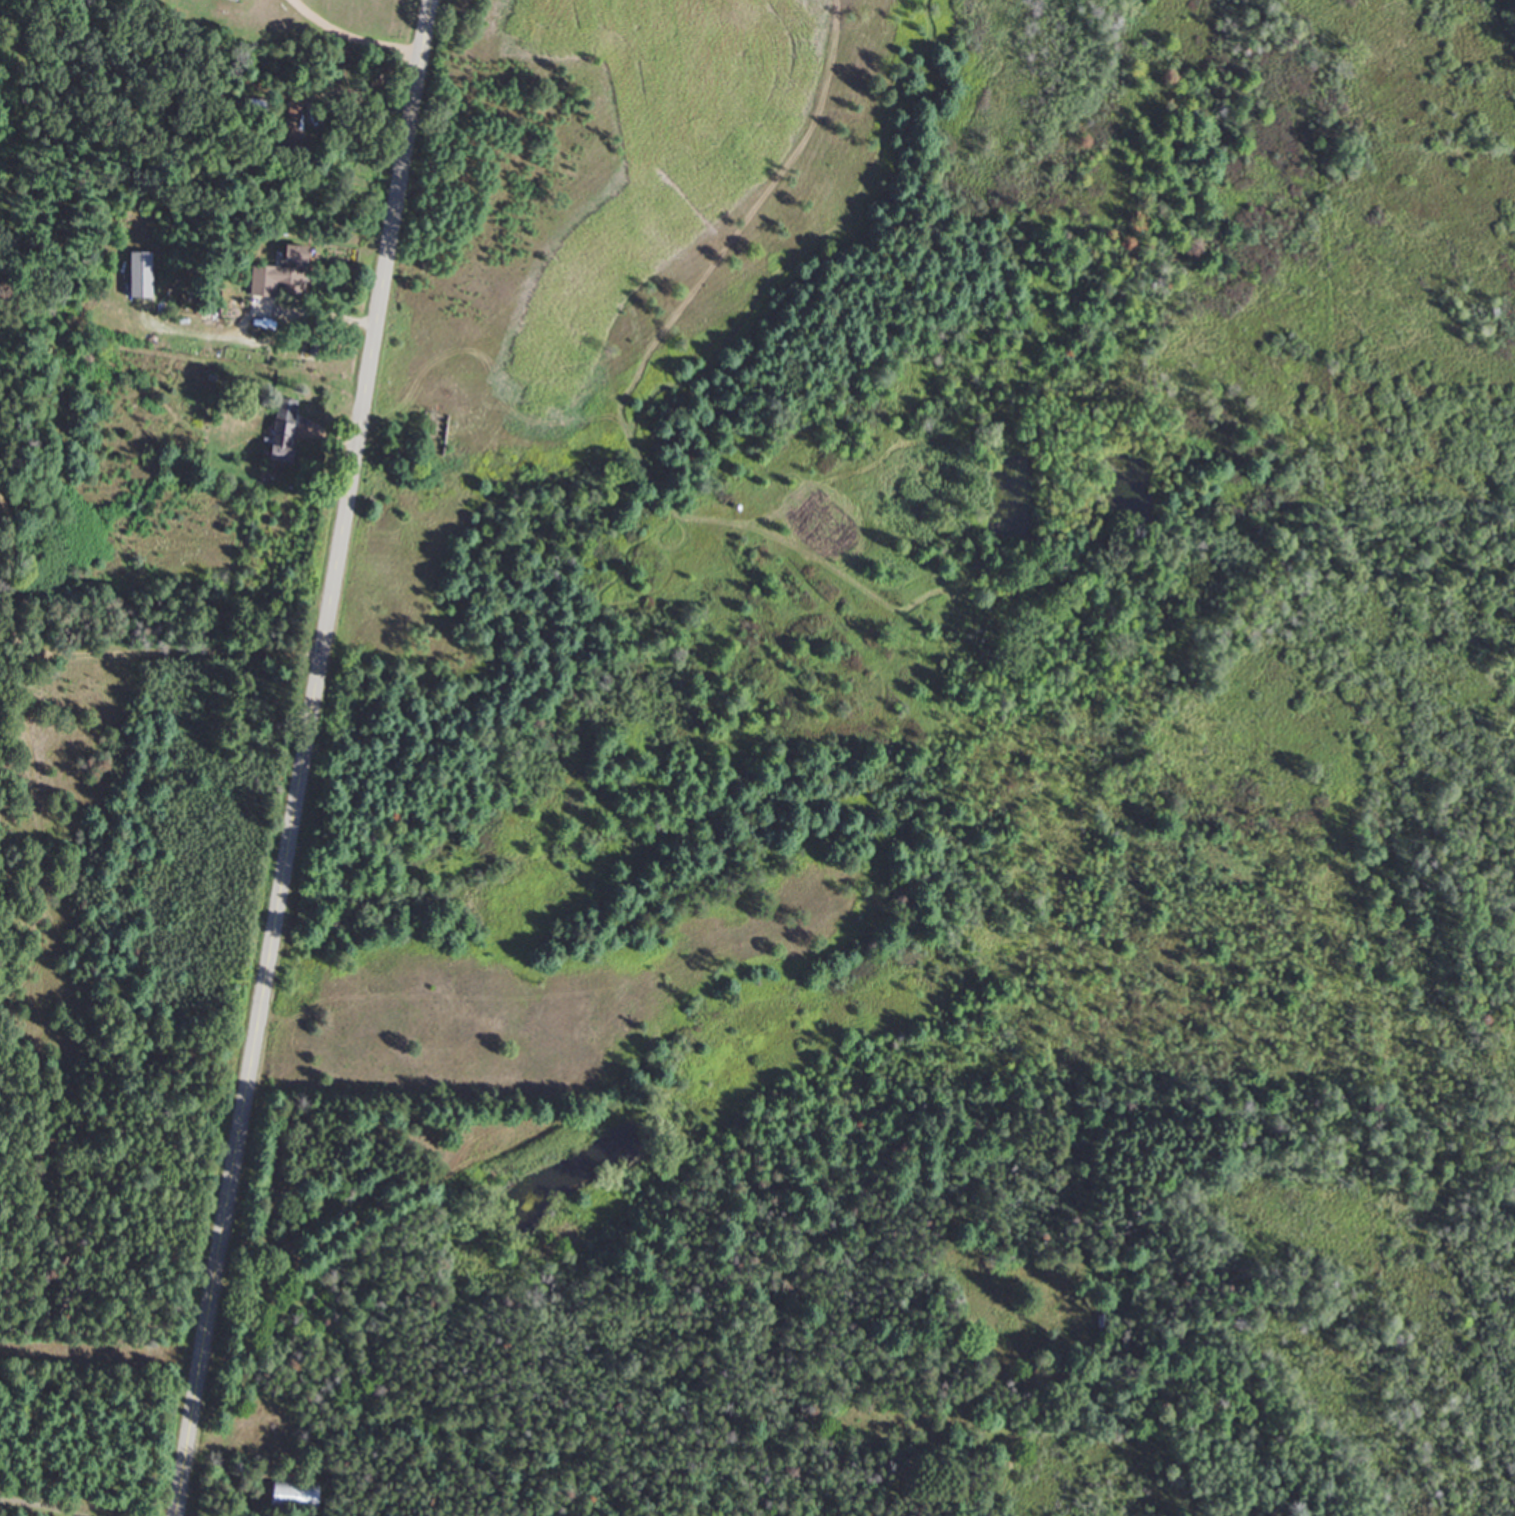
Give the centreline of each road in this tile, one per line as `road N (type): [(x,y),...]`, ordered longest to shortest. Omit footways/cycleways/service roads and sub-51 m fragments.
road 1 (secondary): [(178,1515),(434,0)]

